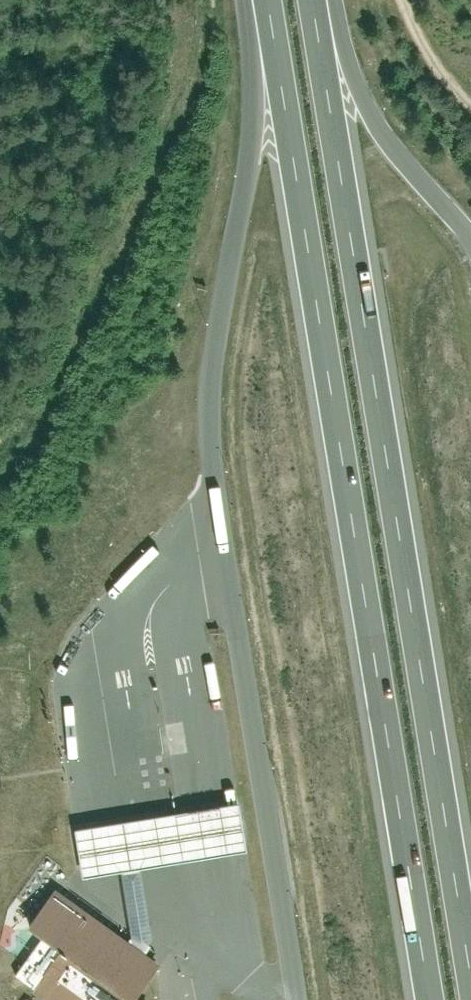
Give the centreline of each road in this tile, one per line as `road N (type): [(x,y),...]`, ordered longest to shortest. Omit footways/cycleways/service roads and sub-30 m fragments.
road 1 (motorway): [(269,0),(430,999)]
road 2 (motorway): [(470,967),(314,0)]
road 3 (track): [(404,0),(470,106)]

